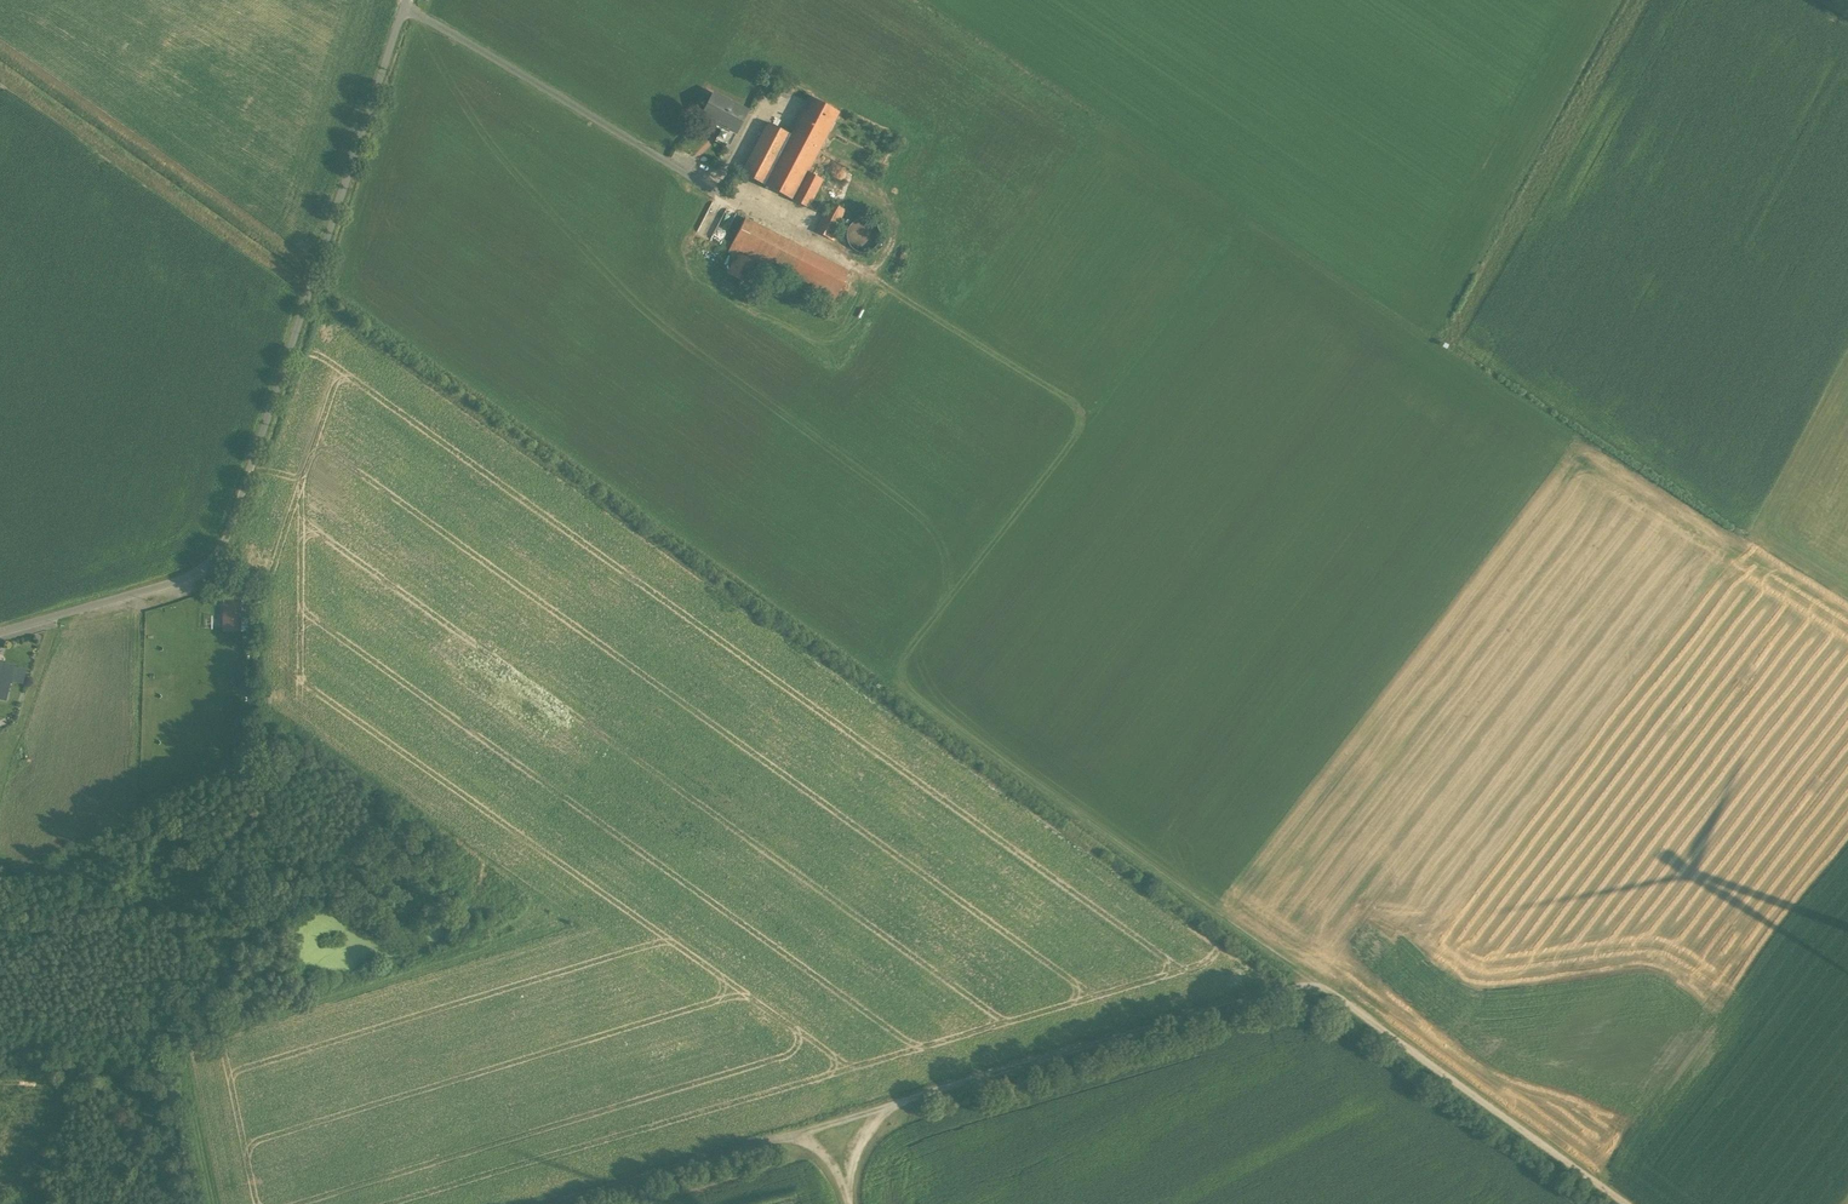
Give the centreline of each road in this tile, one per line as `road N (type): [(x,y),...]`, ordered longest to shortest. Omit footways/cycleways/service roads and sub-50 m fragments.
road 1 (track): [(676,1168),(1309,983),(1622,1203)]
road 2 (unclassified): [(0,631),(186,578),(222,547),(404,0)]
road 3 (track): [(1083,429),(1084,411),(1073,402),(734,201)]
road 4 (track): [(676,1168),(553,1203)]

